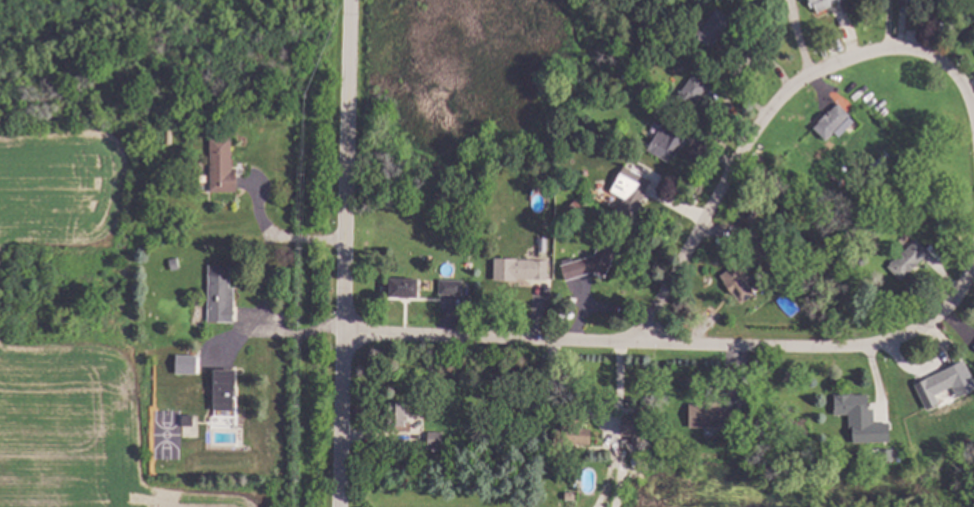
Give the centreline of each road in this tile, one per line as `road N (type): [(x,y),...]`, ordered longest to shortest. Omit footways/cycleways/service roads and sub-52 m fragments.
road 1 (residential): [(973,253),(958,290),(927,325),(862,348),(634,340),(788,86),(861,49),(912,48),(954,70),(973,118)]
road 2 (residential): [(349,0),(338,506)]
road 3 (residential): [(634,340),(338,324)]

